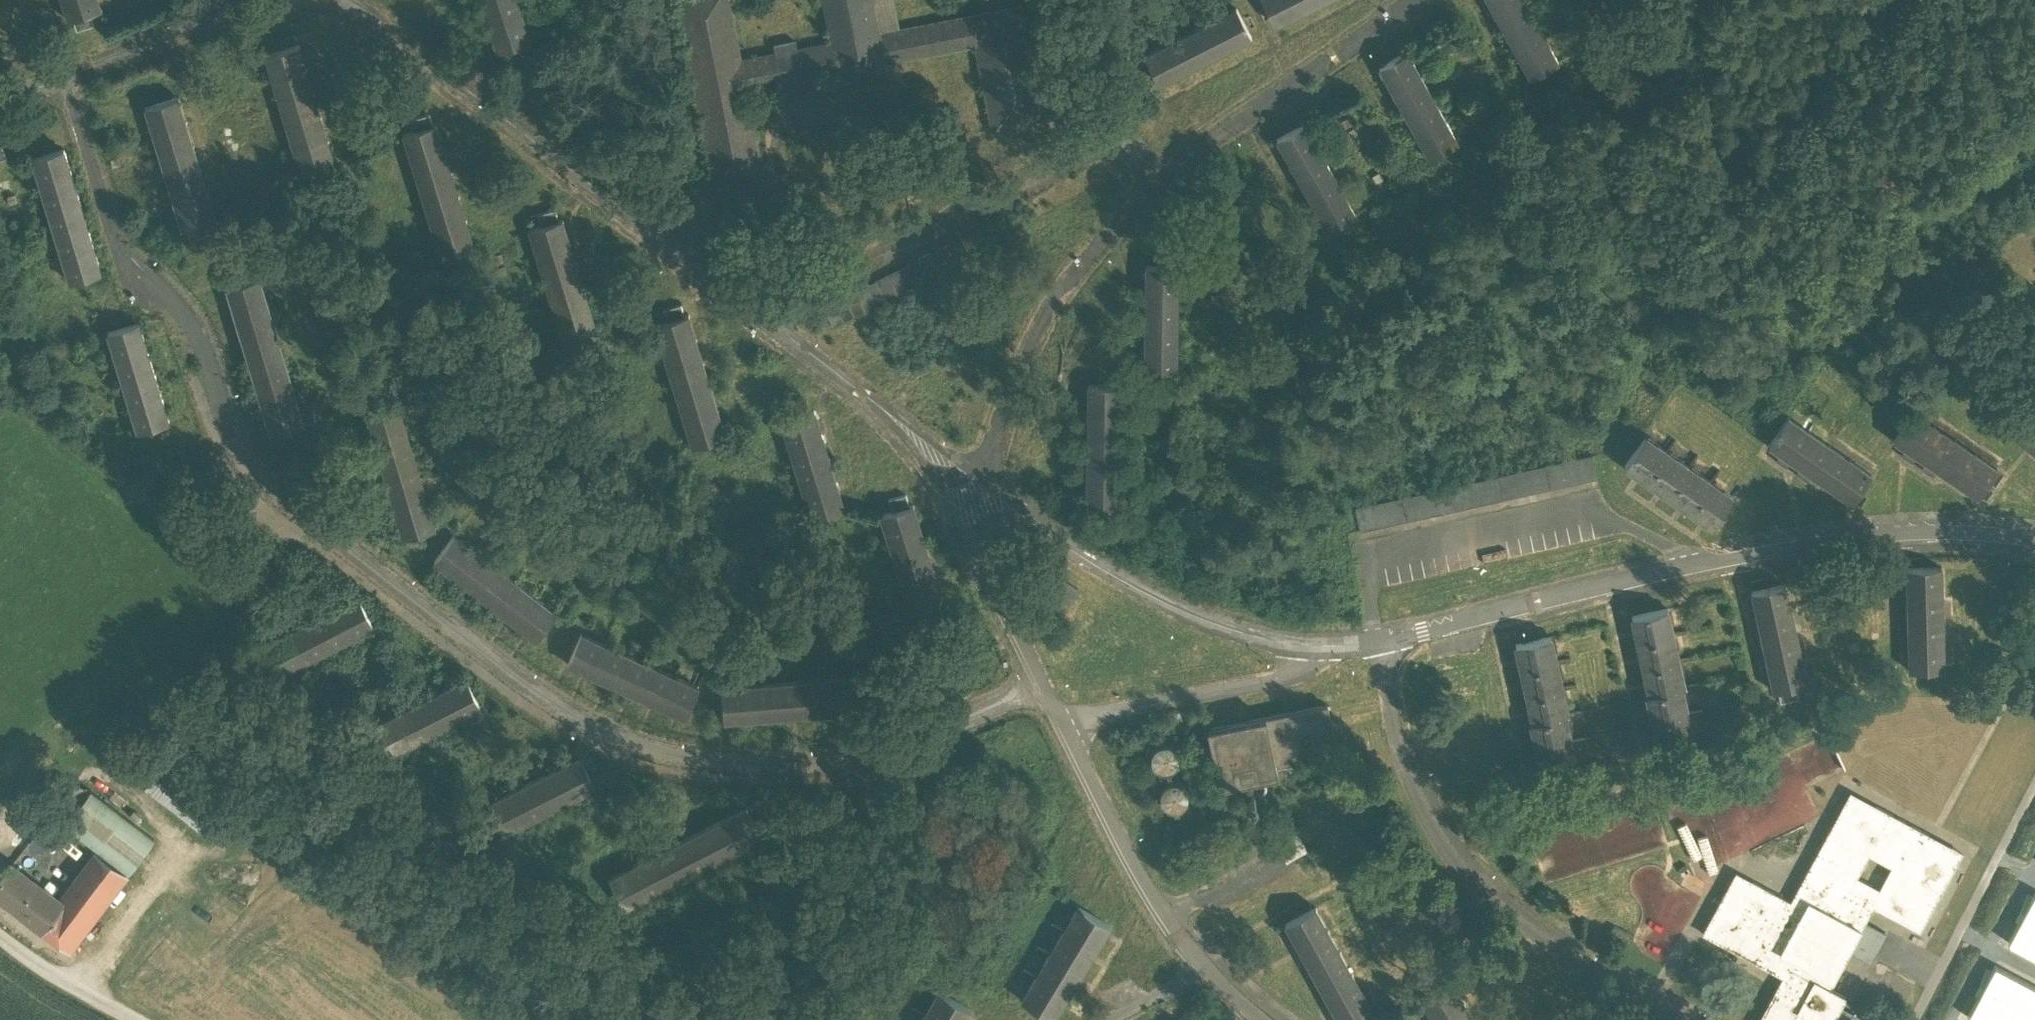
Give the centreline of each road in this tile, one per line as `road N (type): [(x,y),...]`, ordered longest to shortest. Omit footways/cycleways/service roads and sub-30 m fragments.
road 1 (residential): [(83,80),(133,252),(177,288),(200,326),(229,429),(252,474),(545,705),(626,751),(716,764),(836,760),(945,729),(1041,680)]
road 2 (residential): [(340,0),(900,425)]
road 3 (residential): [(991,482),(1073,294),(1116,245),(1166,194),(1423,23),(1445,0)]
road 4 (residential): [(2034,535),(1876,529),(1702,558),(1382,640)]
road 5 (residential): [(1695,1019),(1532,928),(1473,875),(1418,794),(1382,640)]
road 6 (track): [(0,118),(83,80),(280,12),(338,5)]
road 7 (residential): [(1312,646),(1260,605),(1181,575),(1028,481)]
road 8 (residential): [(1066,726),(1140,872),(1204,971)]
road 9 (residential): [(1066,726),(1299,673),(1312,646)]
road 10 (residential): [(972,528),(1041,680)]
road 11 (track): [(0,931),(136,1019)]

